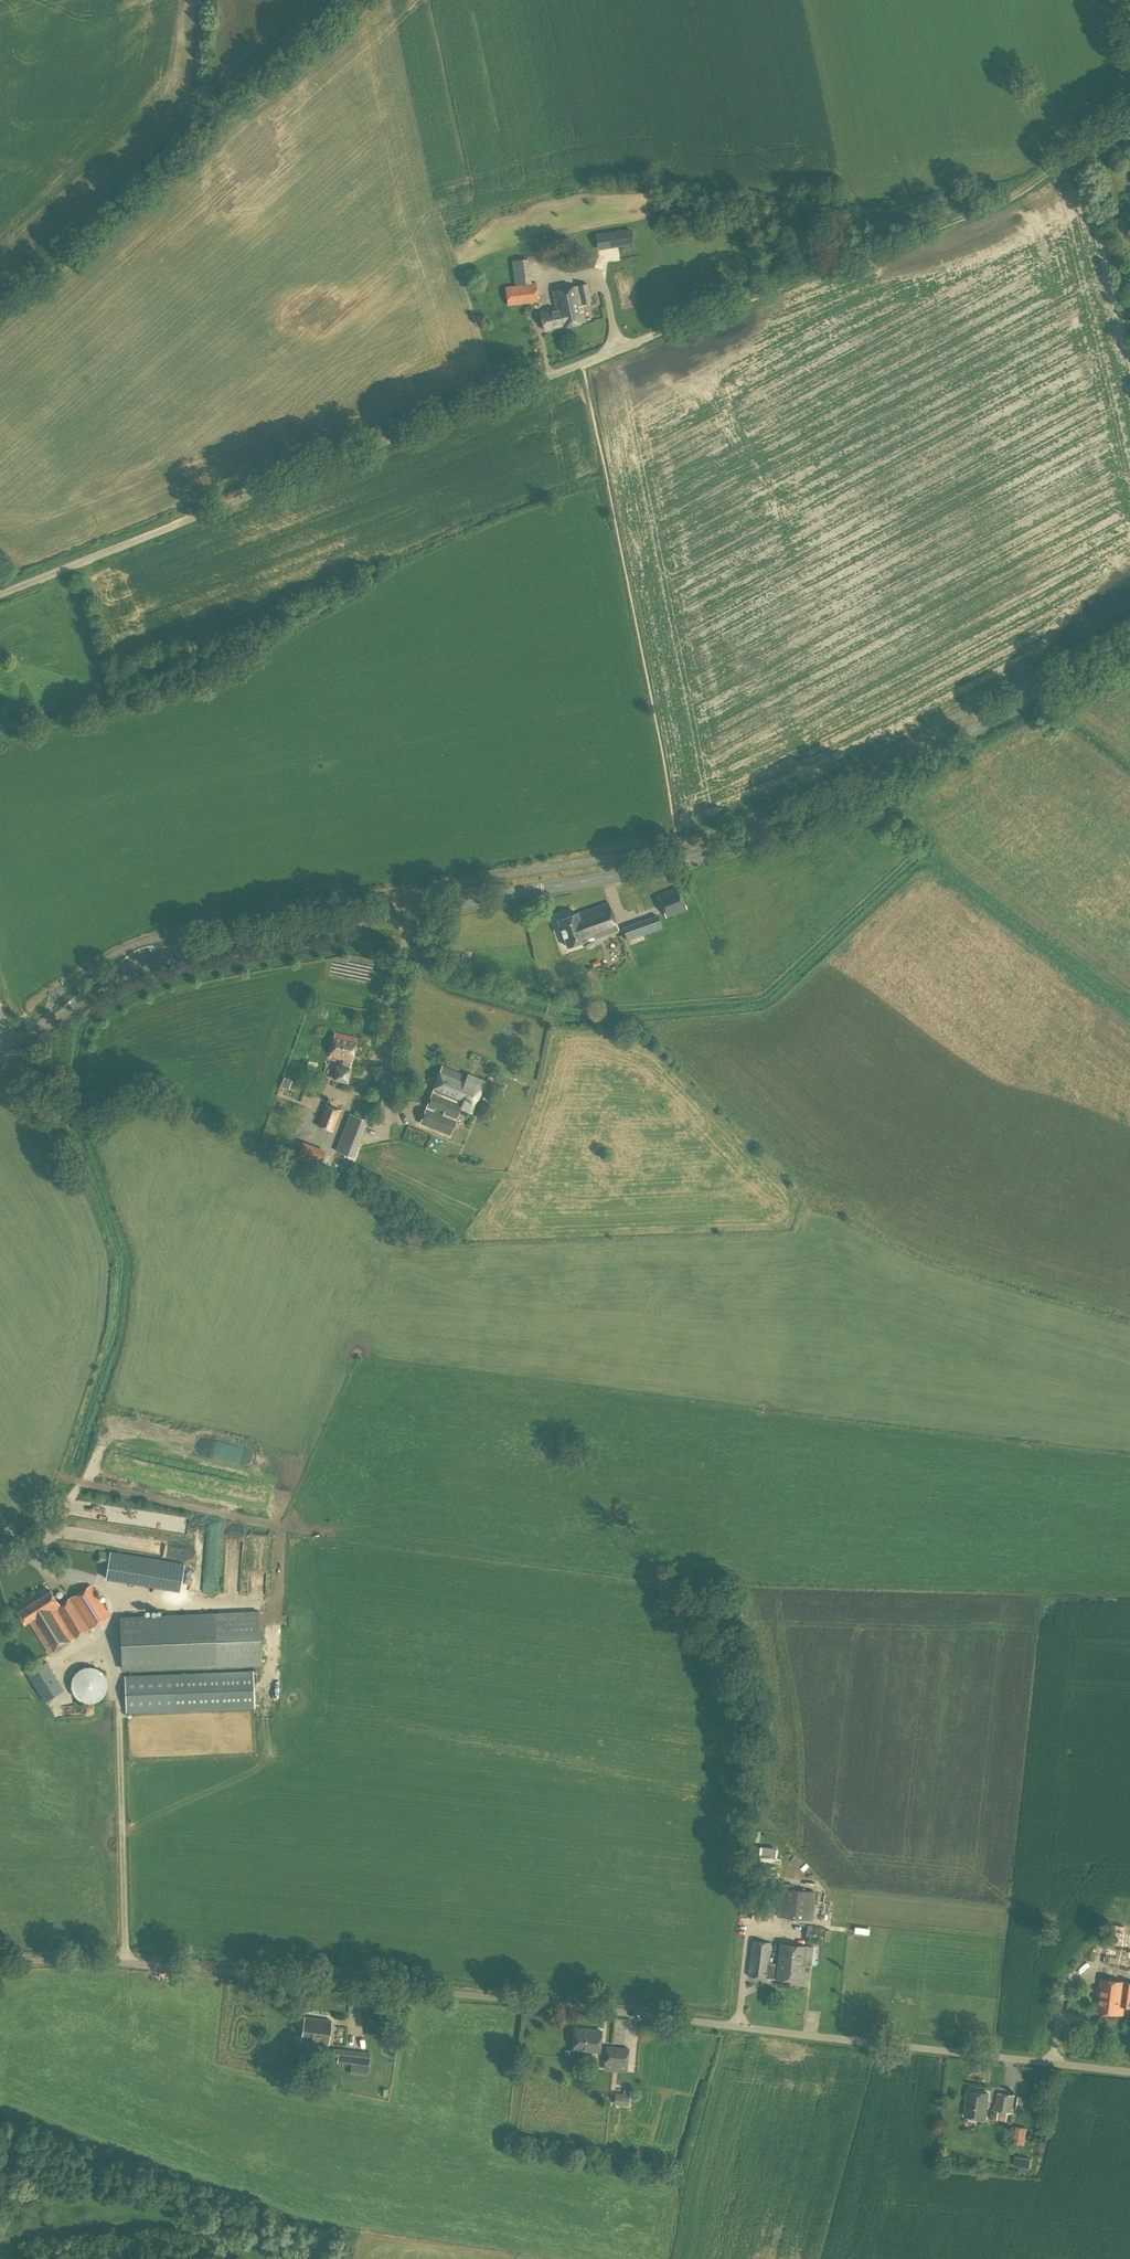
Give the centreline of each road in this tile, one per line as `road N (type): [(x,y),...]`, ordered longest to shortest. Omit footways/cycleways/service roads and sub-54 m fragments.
road 1 (unclassified): [(1129,2073),(127,1961),(0,1962)]
road 2 (tertiary): [(184,952),(717,853),(819,810),(1129,647)]
road 3 (unclassified): [(0,593),(790,282)]
road 4 (track): [(790,282),(1013,199),(1129,118)]
road 5 (tertiary): [(11,1049),(119,974)]

